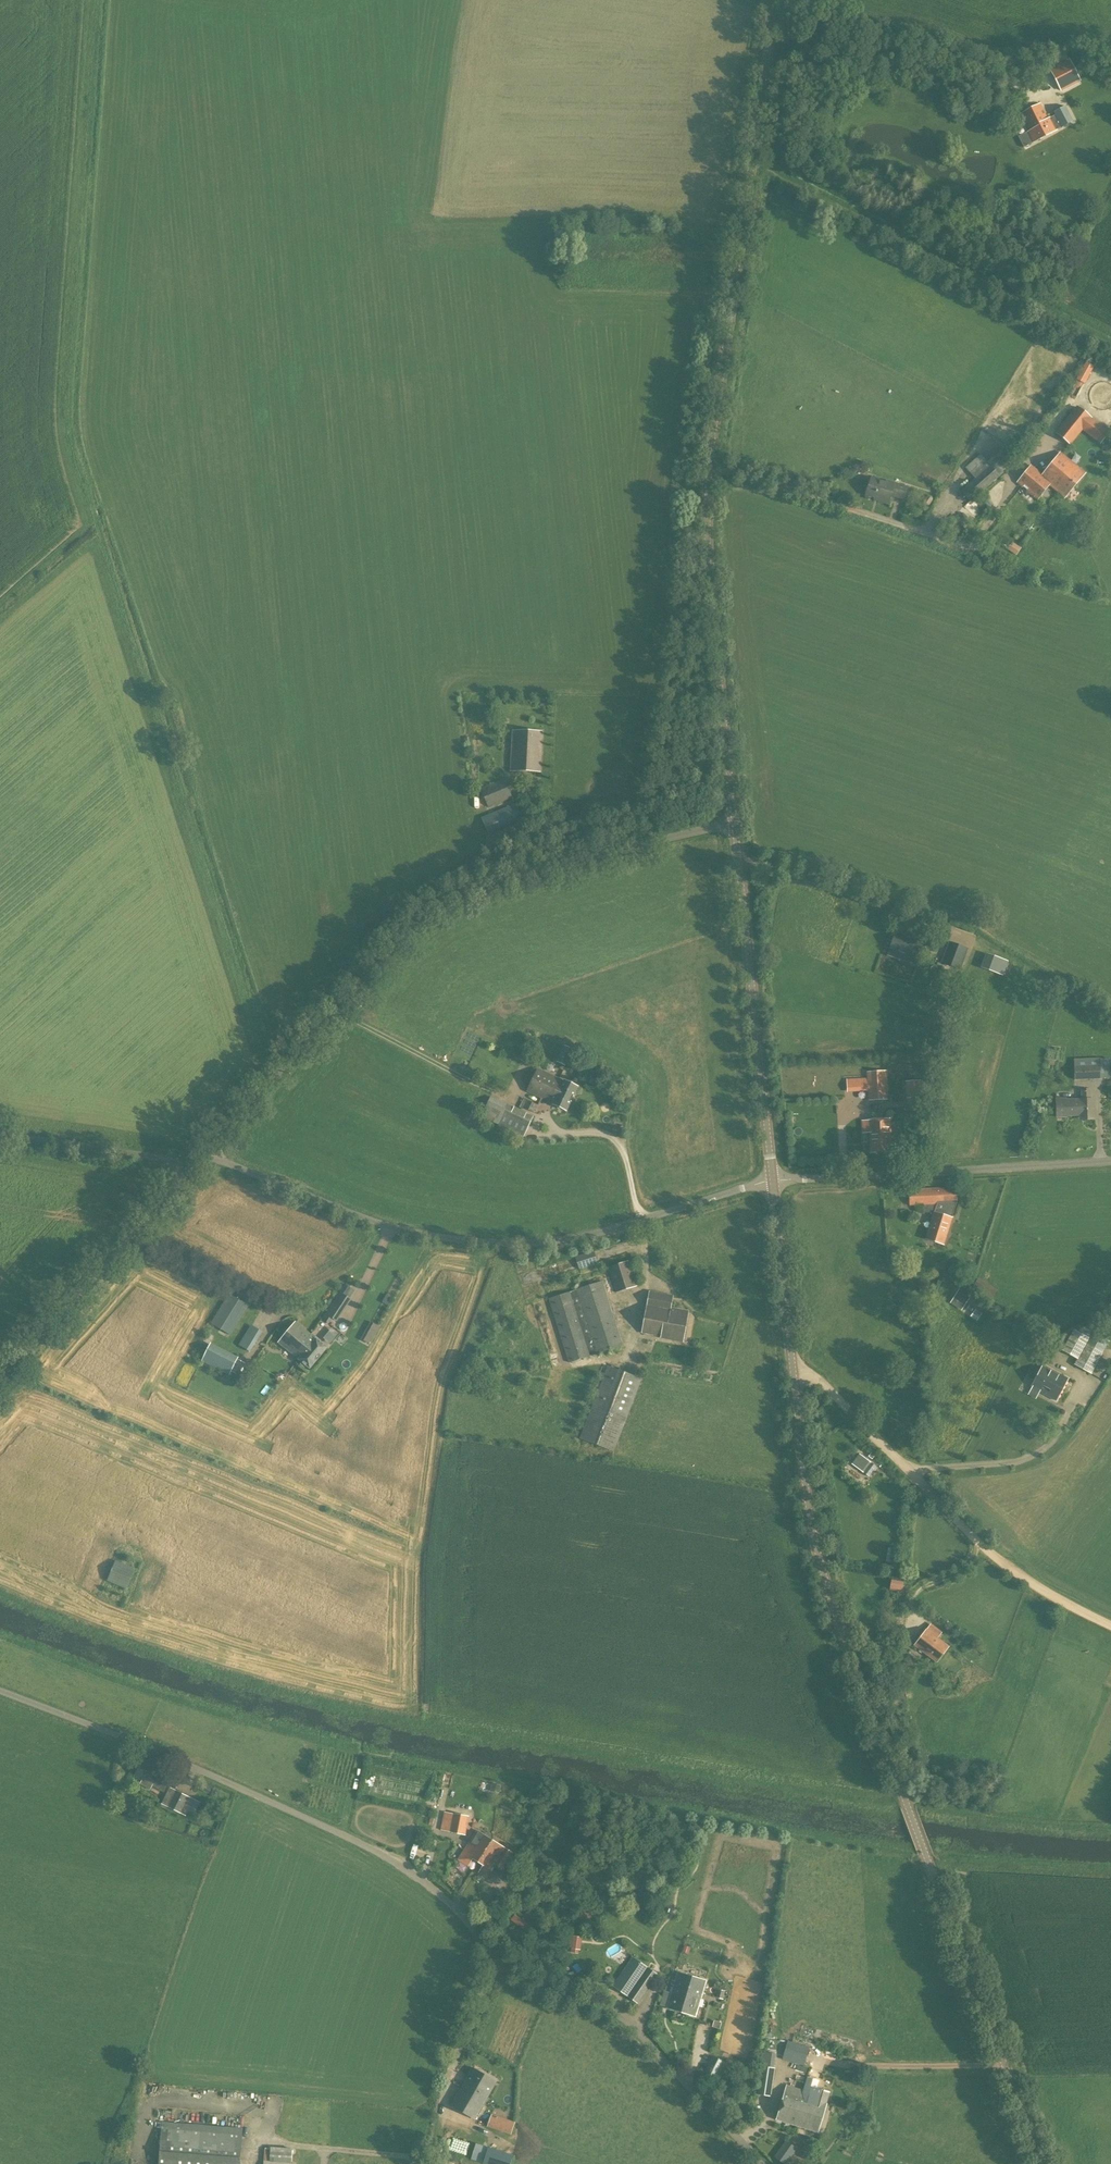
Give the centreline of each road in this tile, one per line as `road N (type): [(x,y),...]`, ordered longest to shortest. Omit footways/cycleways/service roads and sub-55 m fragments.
road 1 (tertiary): [(1040,2163),(820,1573),(806,1505),(773,1180)]
road 2 (unclassified): [(764,2163),(624,2019),(495,1960),(446,1900),(406,1870),(277,1804),(0,1691)]
road 3 (tertiary): [(735,823),(707,504),(777,0)]
road 4 (unclassified): [(206,1153),(448,896),(735,823)]
road 5 (unclassified): [(773,1180),(570,1238),(500,1242),(371,1220),(206,1153)]
road 6 (track): [(791,1369),(818,1379),(1025,1581),(1110,1625)]
road 7 (tertiary): [(773,1180),(735,823)]
road 8 (unclassified): [(1110,1160),(773,1180)]
road 9 (unclassified): [(0,1380),(192,1168)]
road 10 (unclassified): [(192,1168),(0,1133)]

